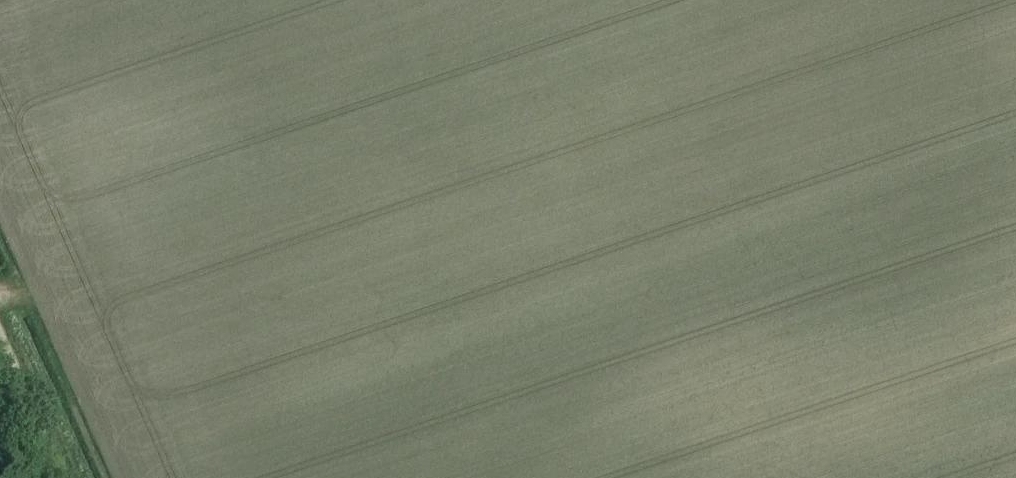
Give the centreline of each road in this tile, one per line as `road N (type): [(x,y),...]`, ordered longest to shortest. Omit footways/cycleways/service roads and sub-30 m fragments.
road 1 (track): [(0,345),(59,477)]

